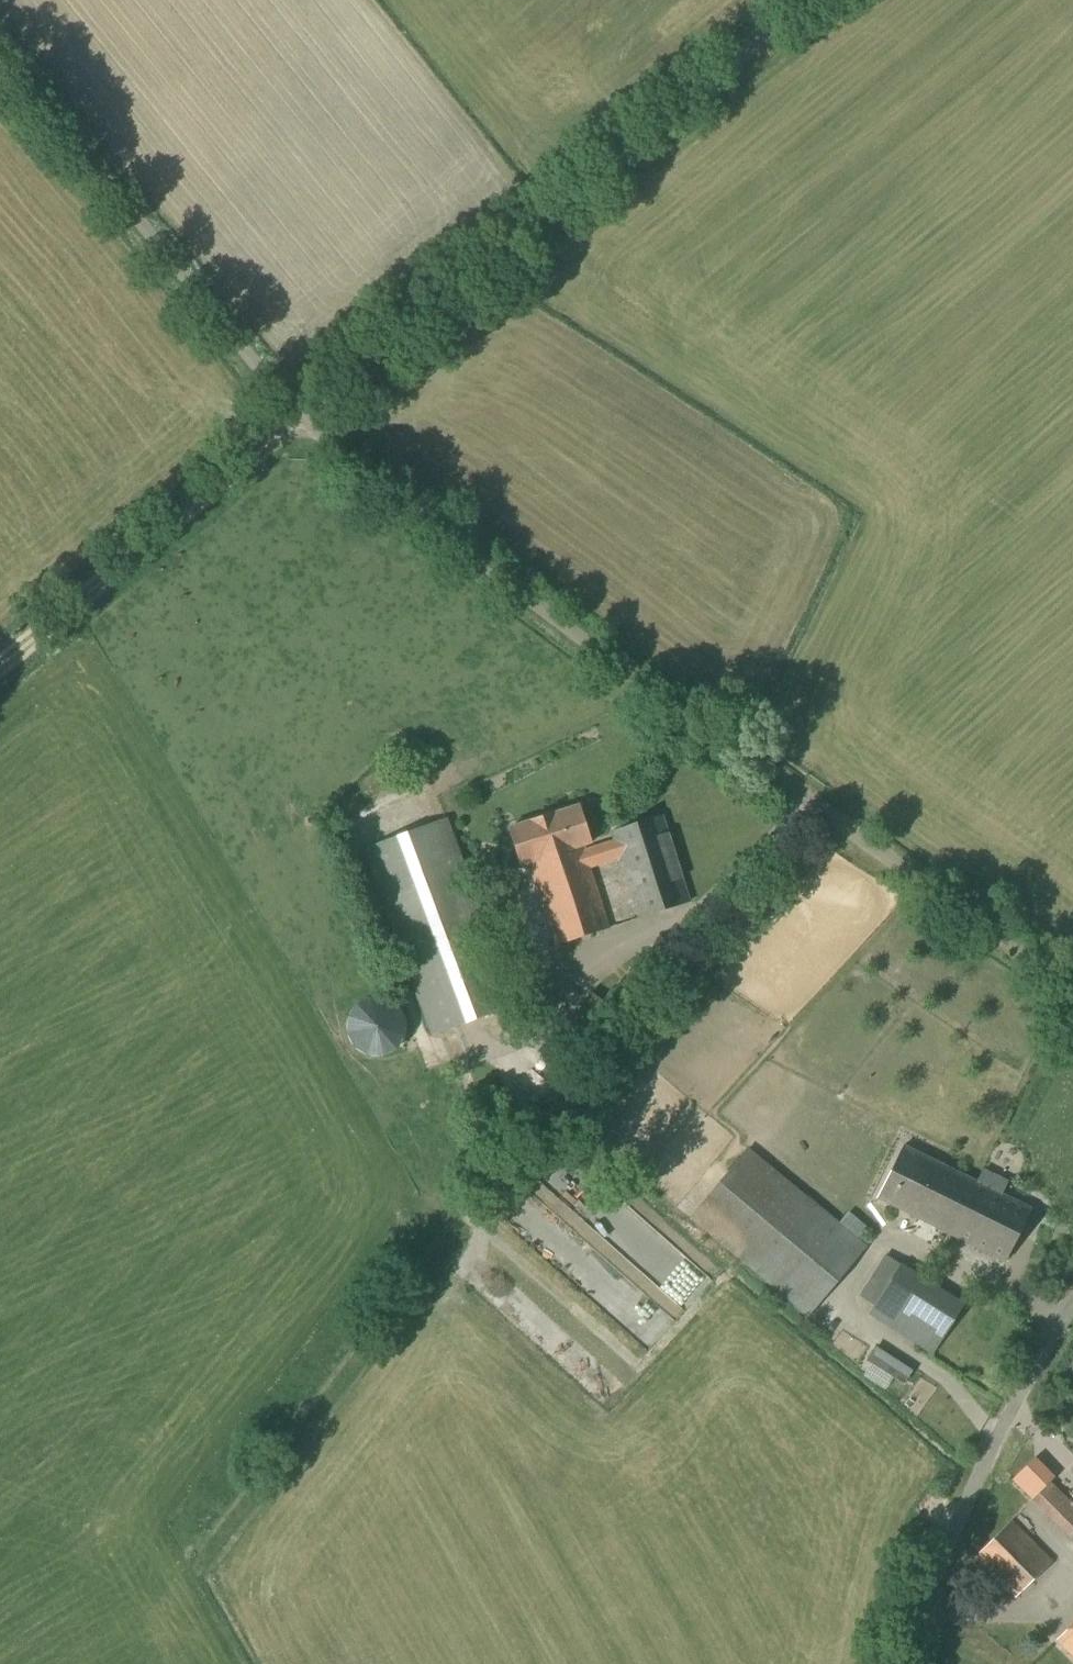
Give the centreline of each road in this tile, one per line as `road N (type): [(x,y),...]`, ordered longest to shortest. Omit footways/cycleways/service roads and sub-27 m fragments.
road 1 (unclassified): [(1072,987),(759,768),(299,416)]
road 2 (unclassified): [(299,416),(810,0)]
road 3 (unclassified): [(299,416),(0,47)]
road 4 (unclassified): [(906,1663),(926,1599),(986,1463),(1072,1304)]
road 5 (track): [(0,668),(299,416)]

